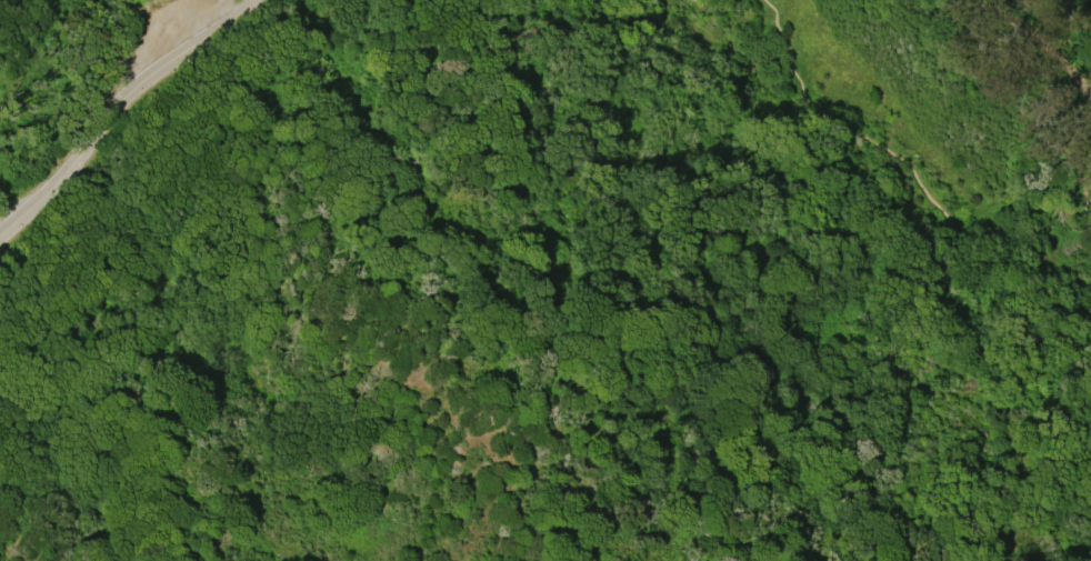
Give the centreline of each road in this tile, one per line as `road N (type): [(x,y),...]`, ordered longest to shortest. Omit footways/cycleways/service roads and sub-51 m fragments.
road 1 (residential): [(265,0),(117,109),(0,246)]

